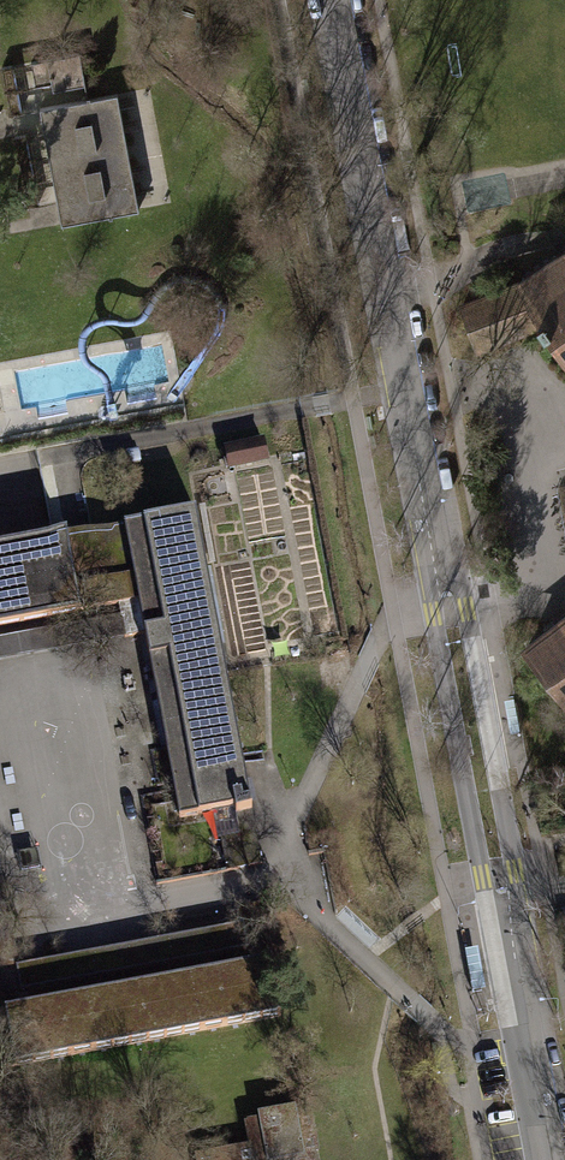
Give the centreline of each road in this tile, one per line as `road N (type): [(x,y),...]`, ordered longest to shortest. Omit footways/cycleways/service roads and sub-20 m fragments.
road 1 (residential): [(552,1159),(335,0)]

